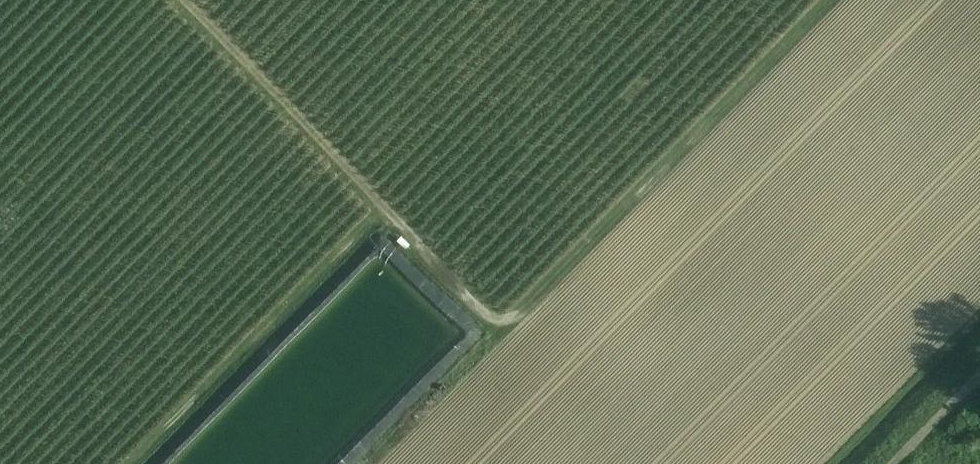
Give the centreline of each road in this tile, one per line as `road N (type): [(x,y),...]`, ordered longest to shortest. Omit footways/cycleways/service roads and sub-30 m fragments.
road 1 (track): [(831,0),(505,330),(187,0)]

